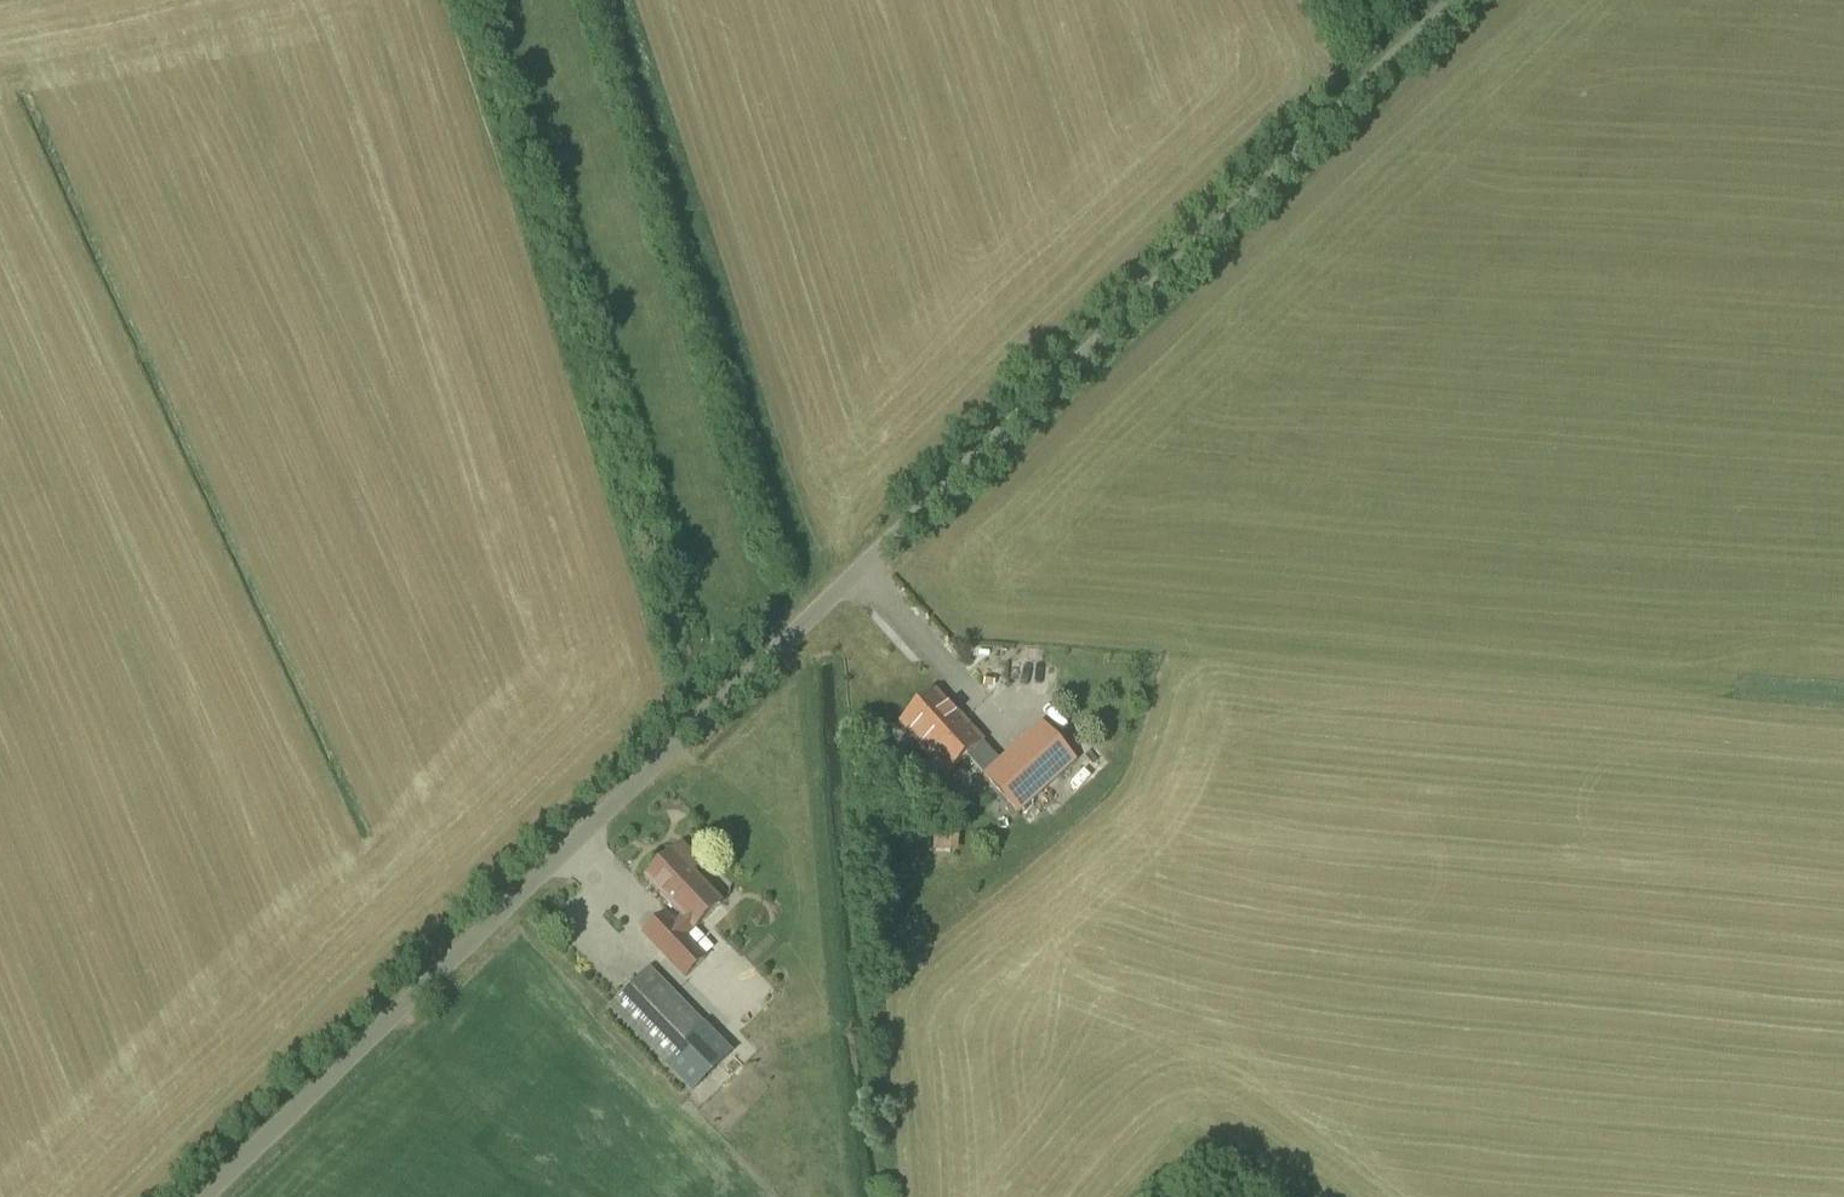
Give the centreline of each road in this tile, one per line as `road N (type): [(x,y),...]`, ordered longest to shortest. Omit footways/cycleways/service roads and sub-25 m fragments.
road 1 (unclassified): [(203,1196),(1454,0)]

